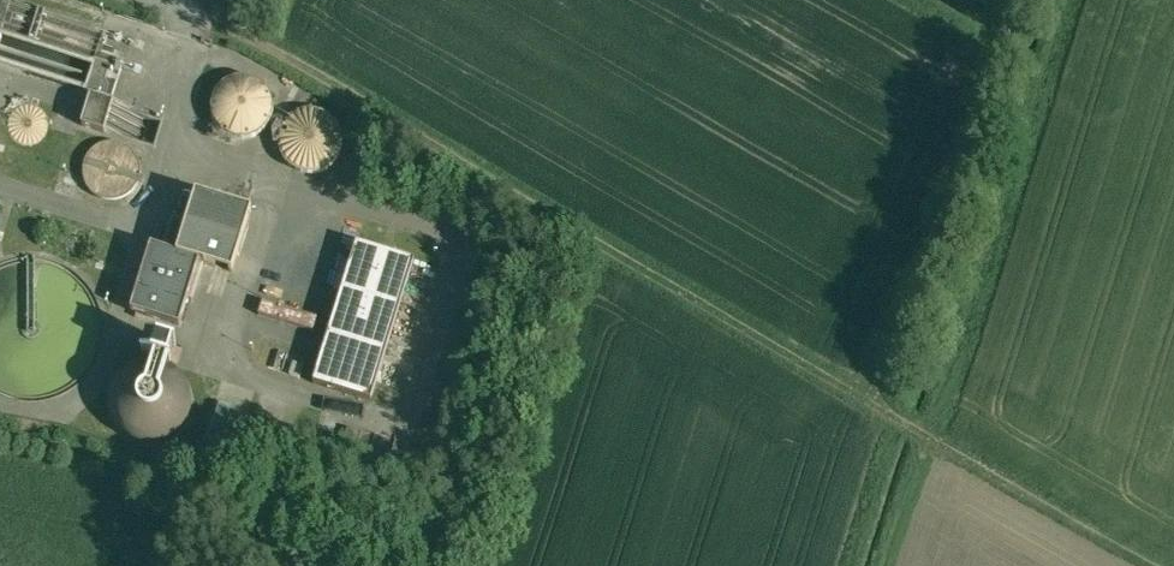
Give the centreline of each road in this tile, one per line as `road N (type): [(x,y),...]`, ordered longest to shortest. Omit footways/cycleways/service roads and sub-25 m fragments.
road 1 (track): [(934,425),(214,15)]
road 2 (track): [(1056,57),(934,425),(1173,565)]

